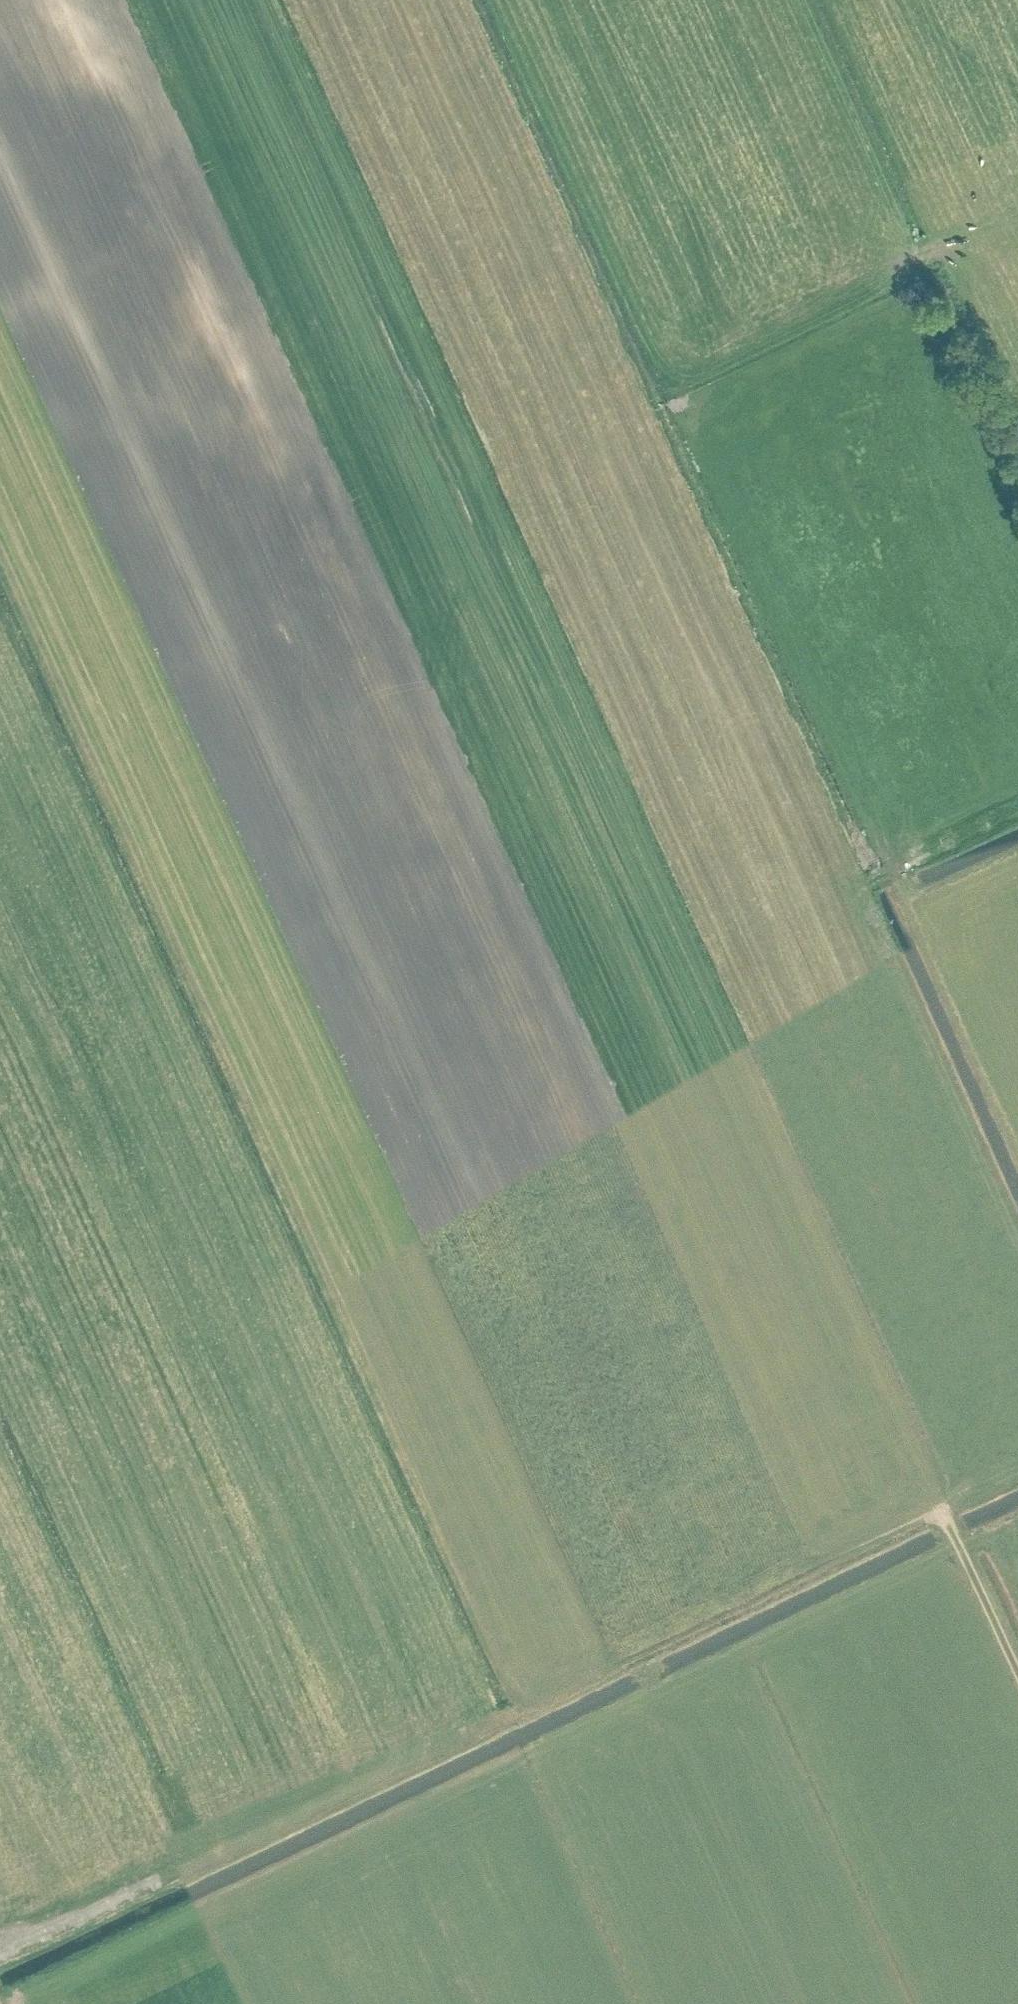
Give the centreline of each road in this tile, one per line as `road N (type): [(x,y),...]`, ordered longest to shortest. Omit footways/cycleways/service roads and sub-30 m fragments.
road 1 (track): [(1017,1677),(941,1518),(810,1576)]

